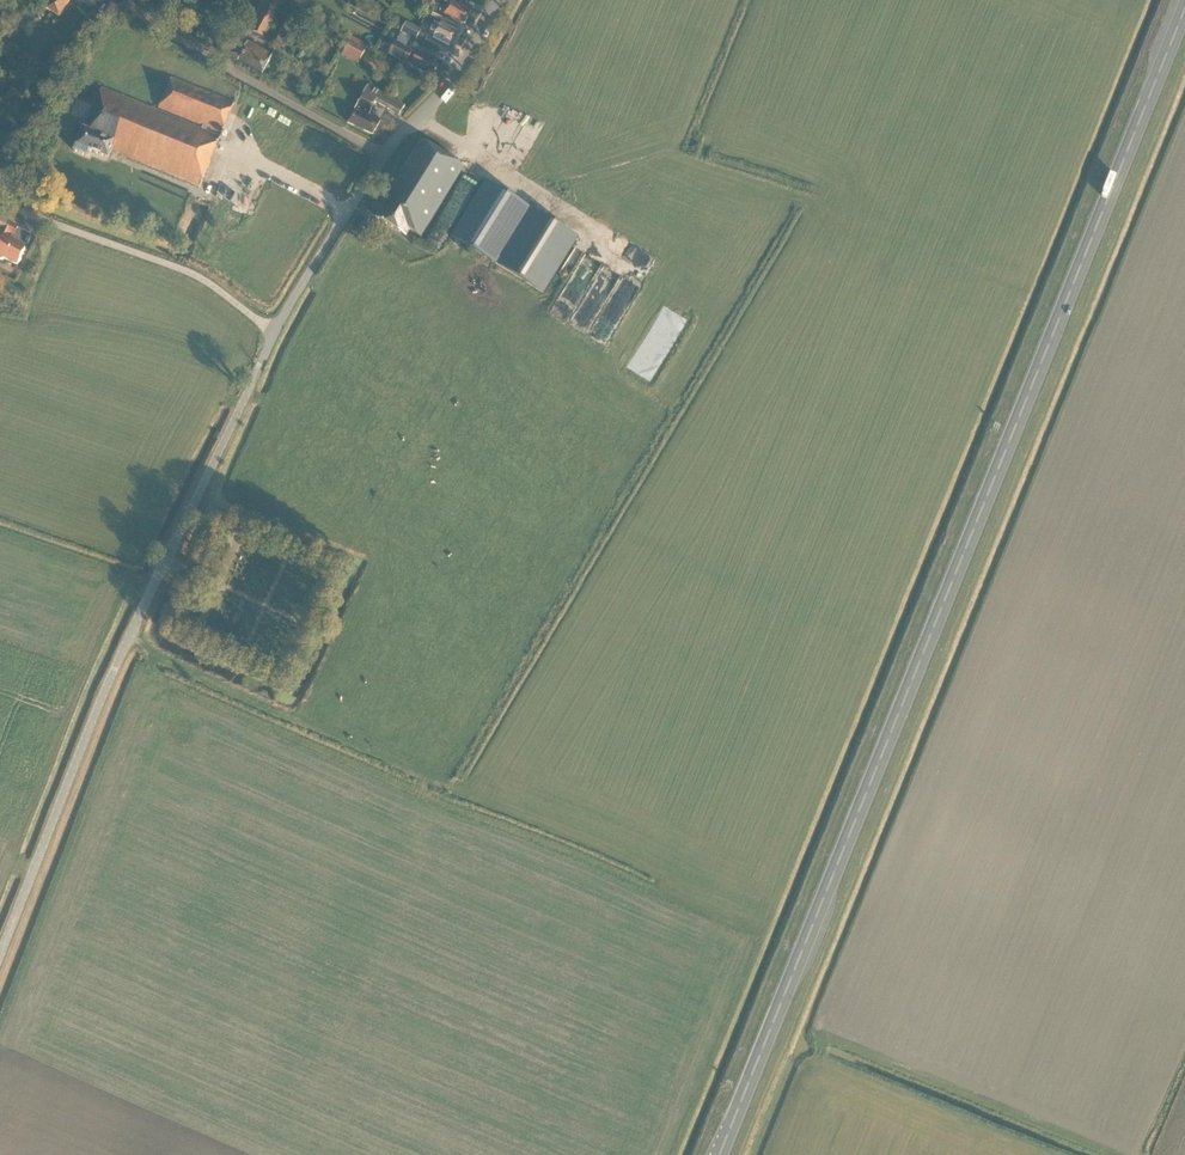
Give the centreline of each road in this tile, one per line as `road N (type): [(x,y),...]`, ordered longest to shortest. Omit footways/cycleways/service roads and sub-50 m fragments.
road 1 (trunk): [(719,1154),(1184,11)]
road 2 (tertiary): [(0,953),(134,624),(274,333),(383,160)]
road 3 (tertiary): [(383,160),(448,82),(496,0)]
road 4 (residential): [(383,160),(229,73)]
road 5 (residential): [(229,73),(134,13),(129,0)]

